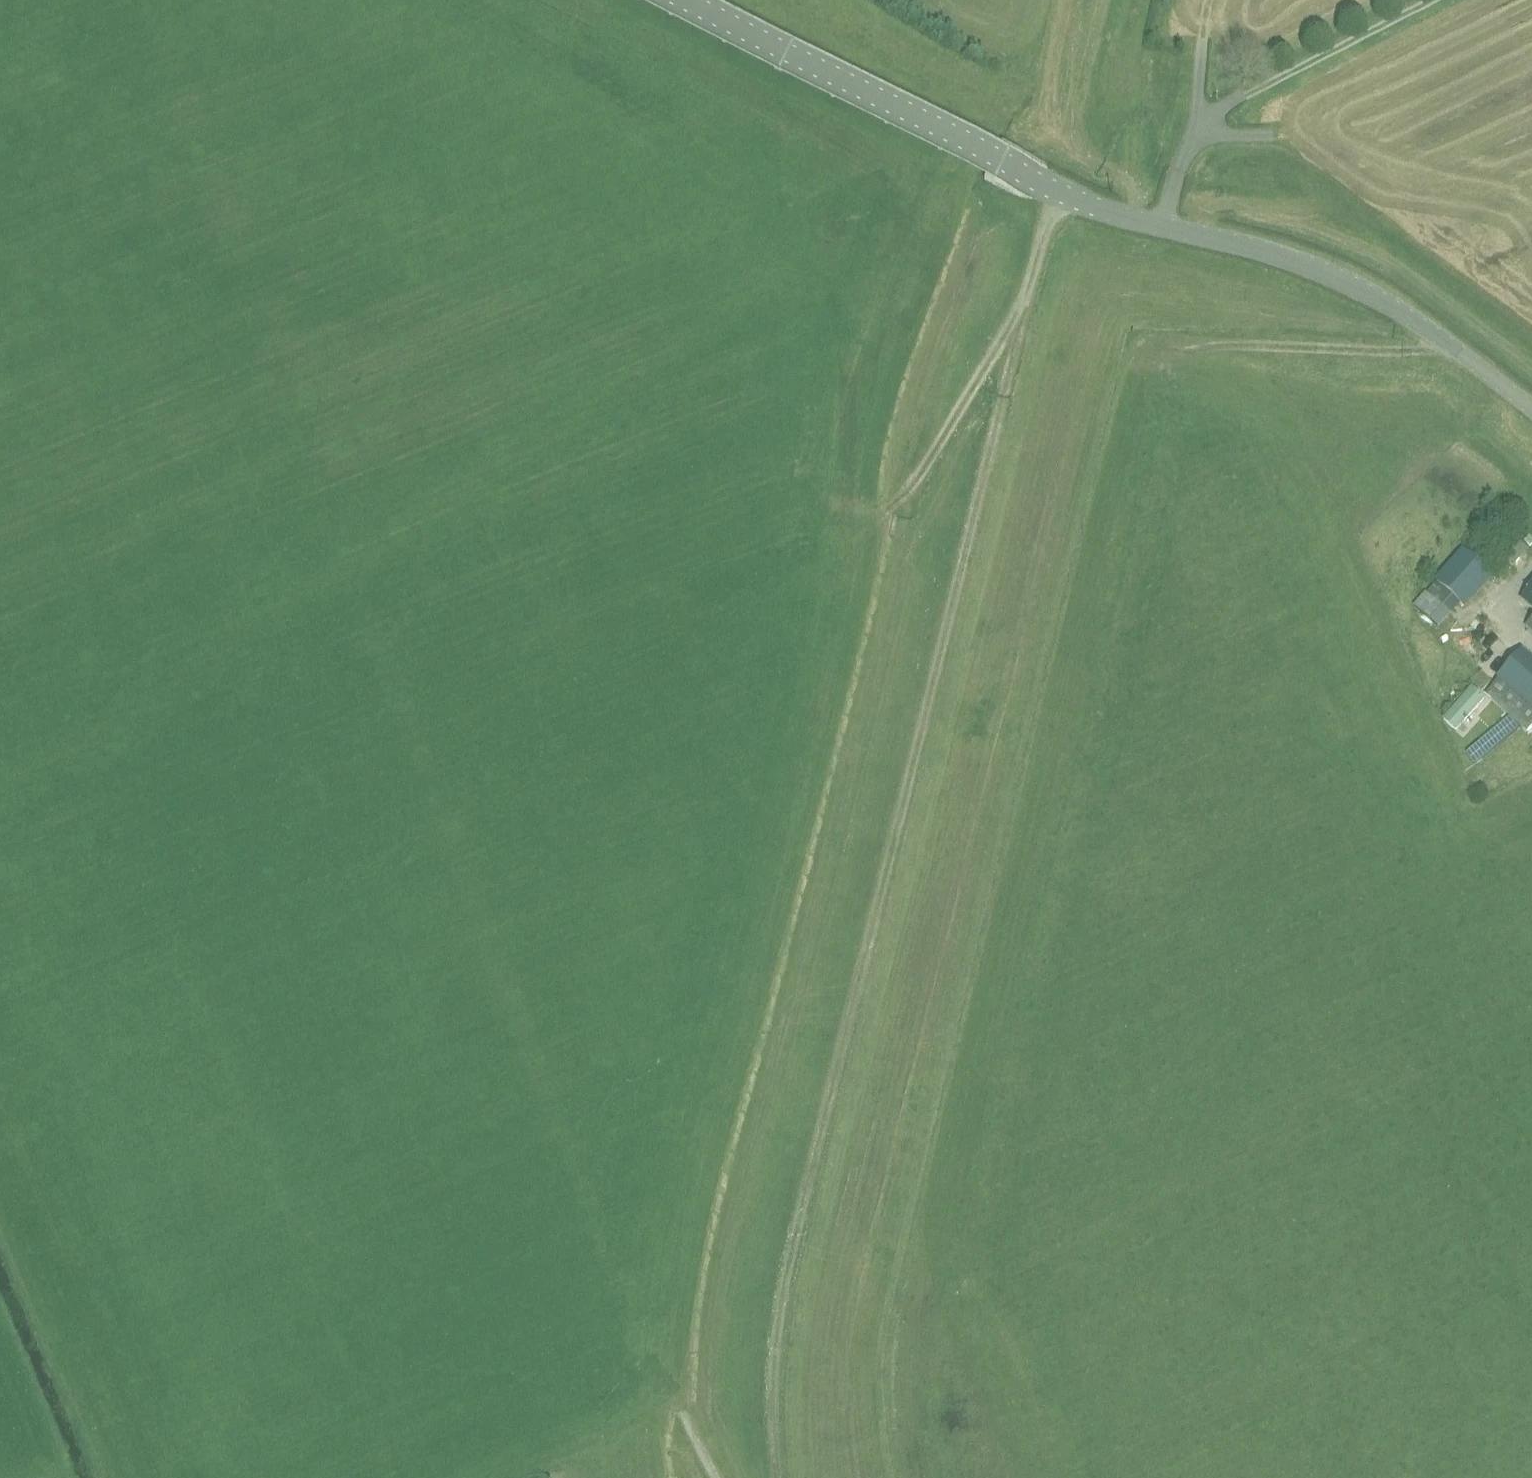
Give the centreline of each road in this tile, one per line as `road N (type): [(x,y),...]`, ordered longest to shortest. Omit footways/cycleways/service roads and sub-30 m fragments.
road 1 (tertiary): [(1531,407),(1413,318),(1329,273),(1111,212),(1039,182)]
road 2 (tertiary): [(670,0),(1039,182)]
road 3 (track): [(1066,193),(1030,285),(937,446),(895,506),(871,518)]
road 4 (track): [(1168,342),(1418,350),(1437,334)]
road 5 (track): [(1164,224),(1076,137),(1076,105),(1101,0)]

